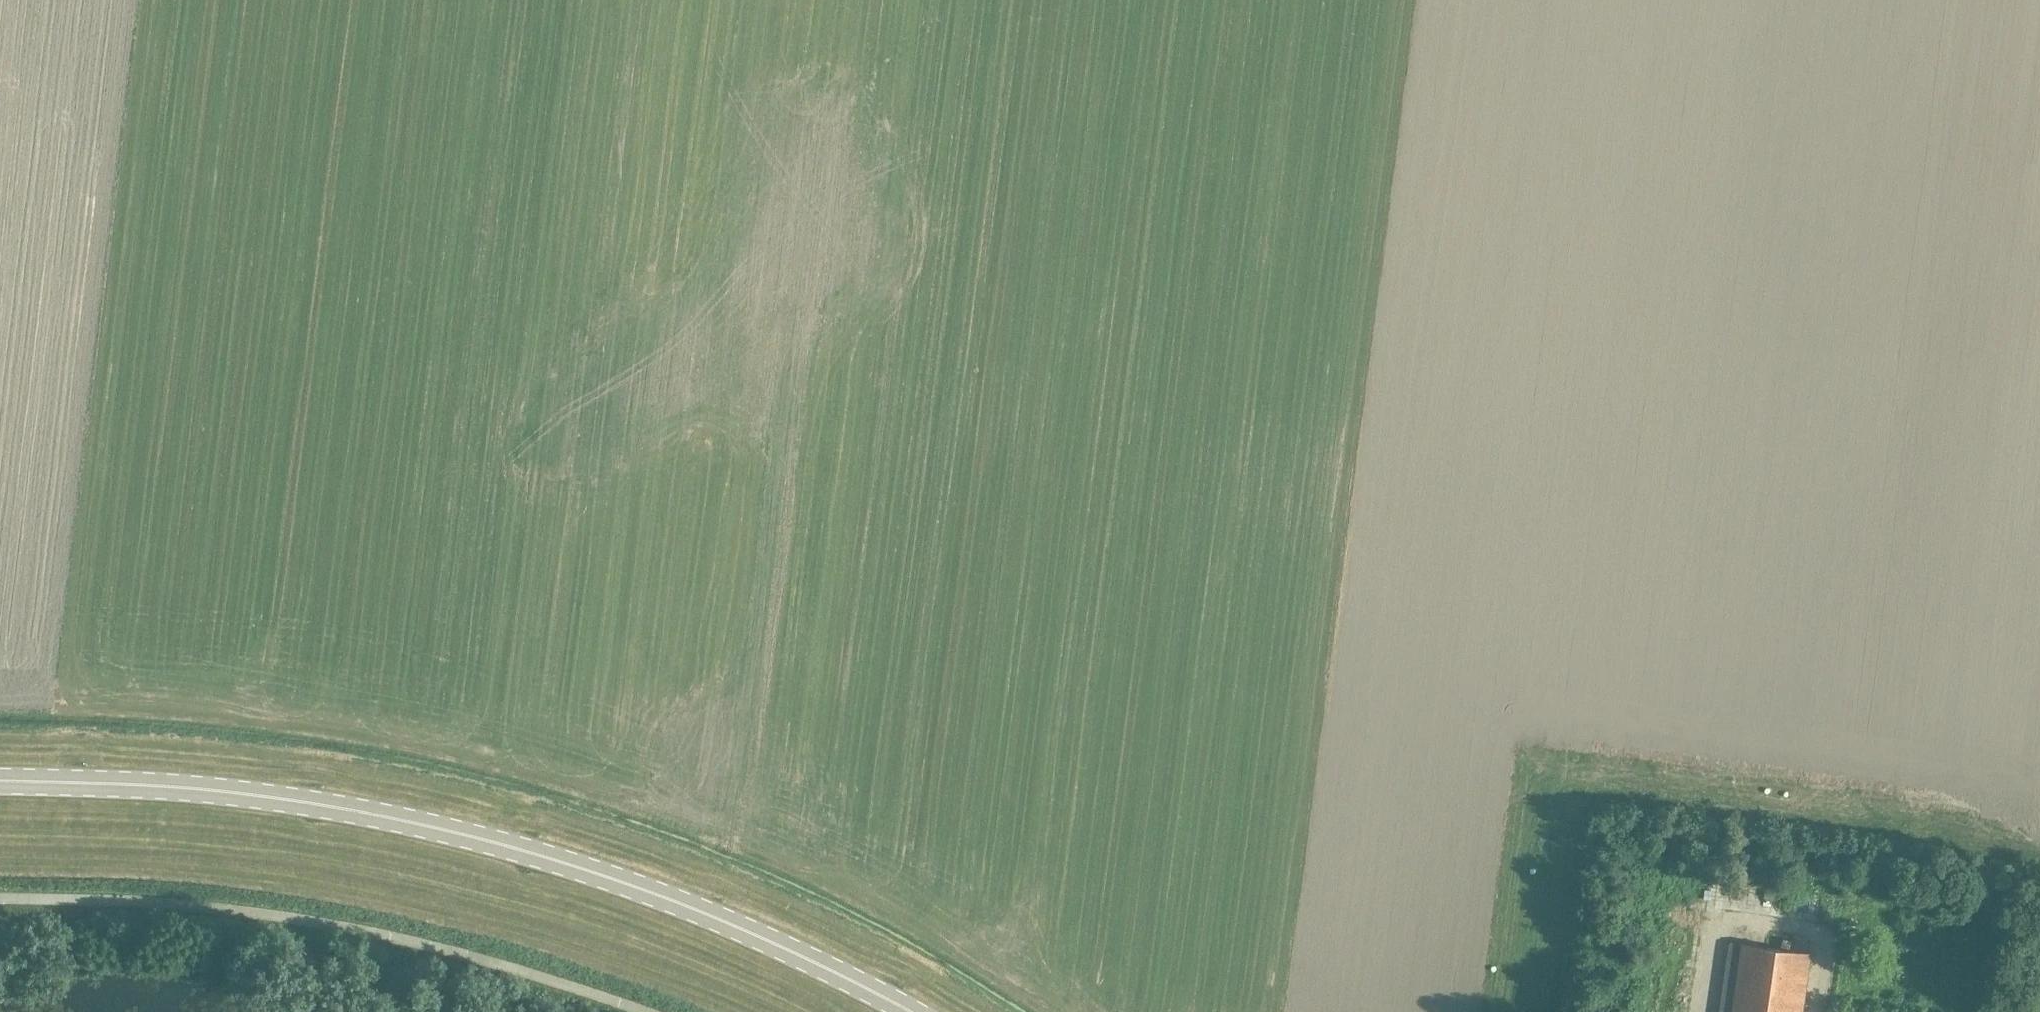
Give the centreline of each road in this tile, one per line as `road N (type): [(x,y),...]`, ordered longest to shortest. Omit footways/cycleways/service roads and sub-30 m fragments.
road 1 (secondary): [(884,1011),(566,873),(424,829),(187,795),(0,789)]

